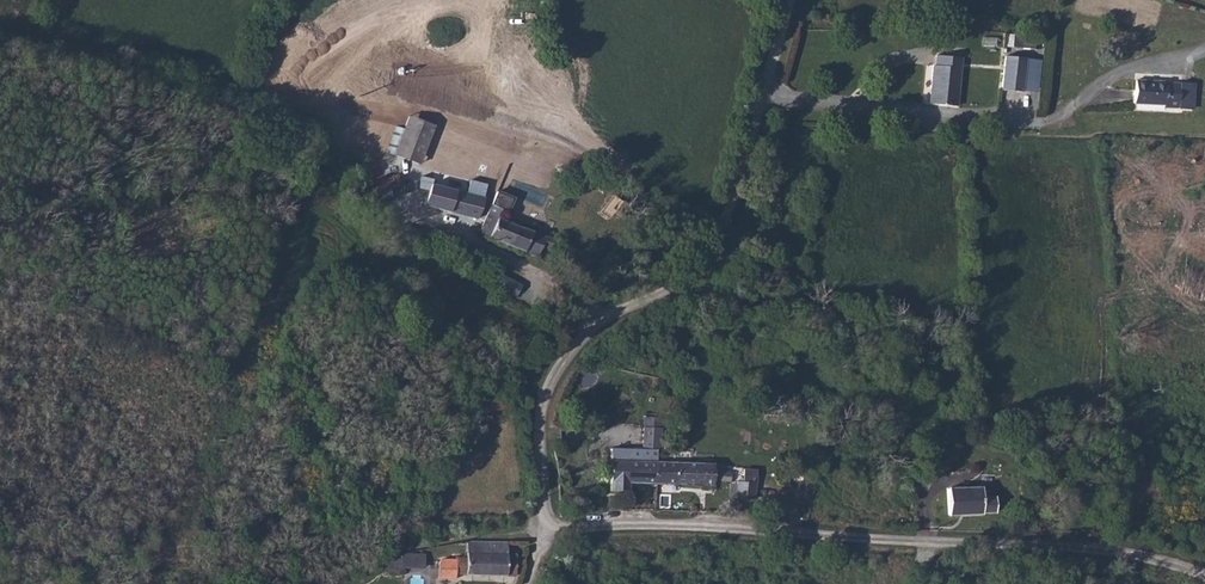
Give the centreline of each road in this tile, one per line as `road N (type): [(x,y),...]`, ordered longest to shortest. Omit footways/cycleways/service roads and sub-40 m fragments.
road 1 (unclassified): [(1204,577),(1136,555),(1063,547),(543,522),(539,436),(545,391),(559,362),(602,318),(680,289),(709,266),(766,100)]
road 2 (unclassified): [(766,100),(1037,125),(1125,71),(1204,49)]
road 3 (track): [(602,318),(570,291),(413,210)]

